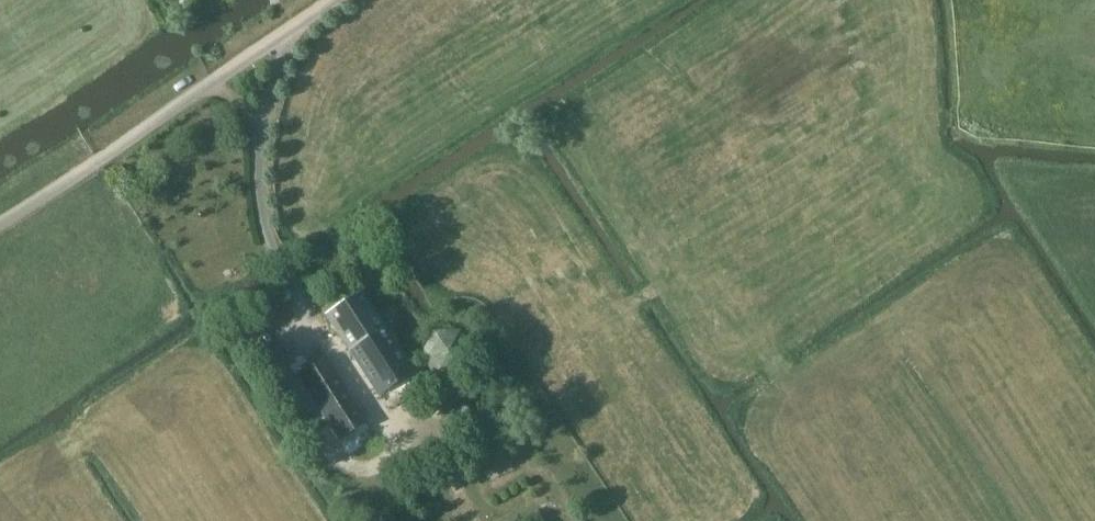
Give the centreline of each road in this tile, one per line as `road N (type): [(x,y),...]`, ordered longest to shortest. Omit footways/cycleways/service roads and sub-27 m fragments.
road 1 (unclassified): [(209,86),(337,0)]

